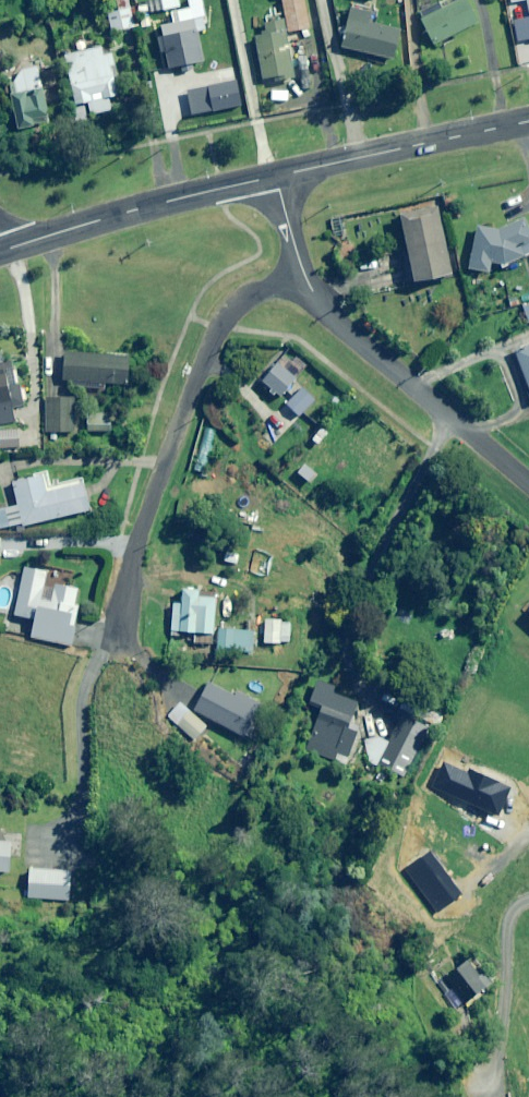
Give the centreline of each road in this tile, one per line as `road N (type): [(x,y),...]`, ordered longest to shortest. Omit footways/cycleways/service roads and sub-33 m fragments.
road 1 (residential): [(304,277),(250,298),(212,342),(124,628)]
road 2 (residential): [(304,277),(334,320),(528,479)]
road 3 (tertiary): [(0,252),(276,177)]
road 4 (tertiary): [(276,177),(528,122)]

